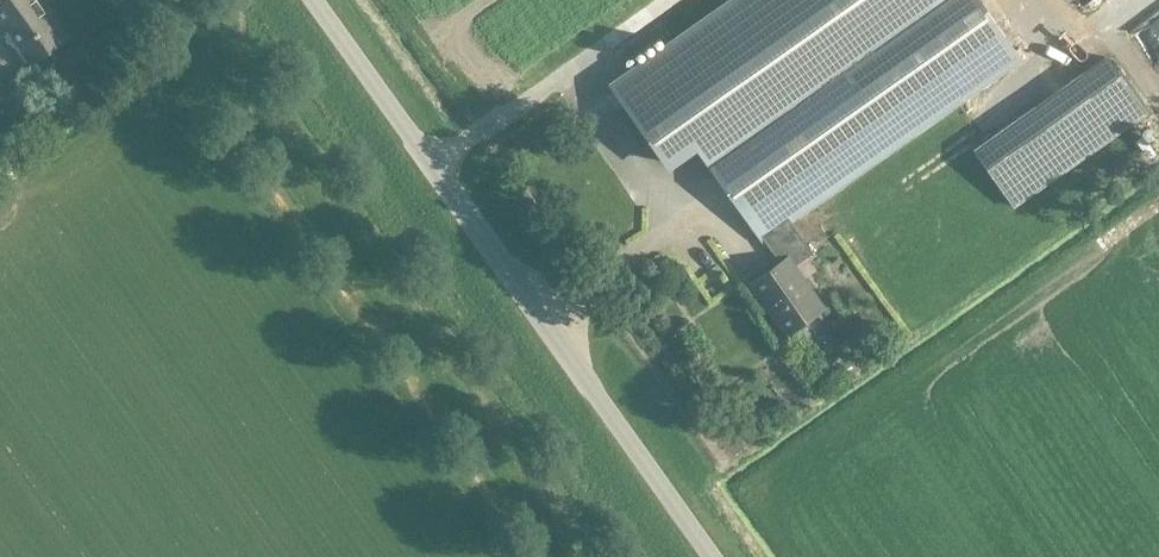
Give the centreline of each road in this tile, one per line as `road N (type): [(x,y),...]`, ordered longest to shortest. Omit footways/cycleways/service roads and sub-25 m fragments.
road 1 (unclassified): [(715,556),(315,0)]

